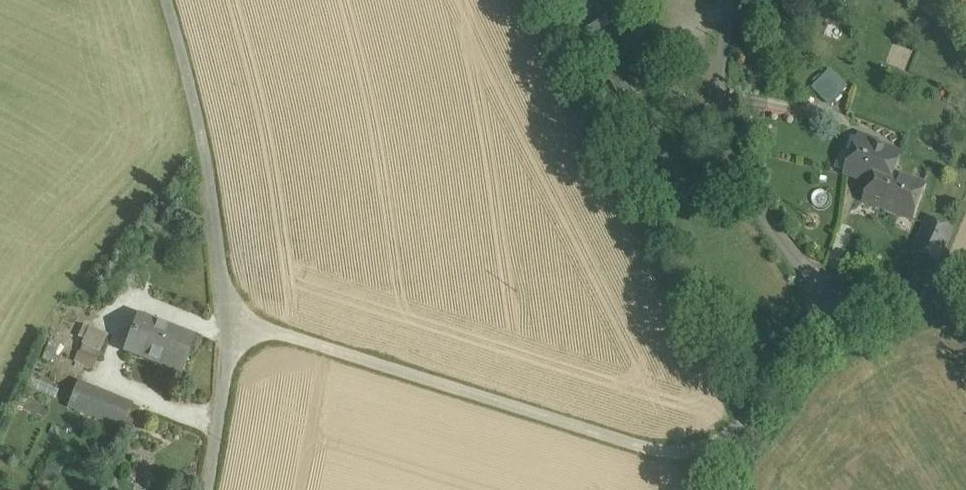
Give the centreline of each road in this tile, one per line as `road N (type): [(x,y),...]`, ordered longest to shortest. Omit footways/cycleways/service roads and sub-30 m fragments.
road 1 (residential): [(232,319),(648,448),(697,451),(742,424),(821,297),(749,196),(721,128),(730,0)]
road 2 (residential): [(166,0),(203,147),(232,319)]
road 3 (residential): [(232,319),(209,489)]

